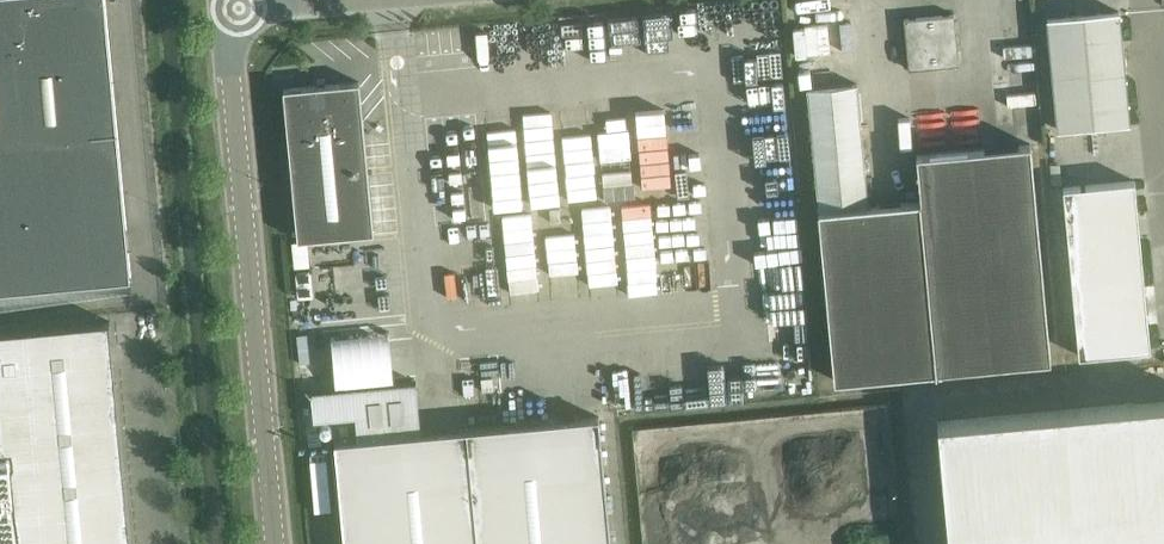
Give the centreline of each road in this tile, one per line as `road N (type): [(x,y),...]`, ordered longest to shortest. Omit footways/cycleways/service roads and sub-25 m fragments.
road 1 (unclassified): [(276,543),(226,9)]

